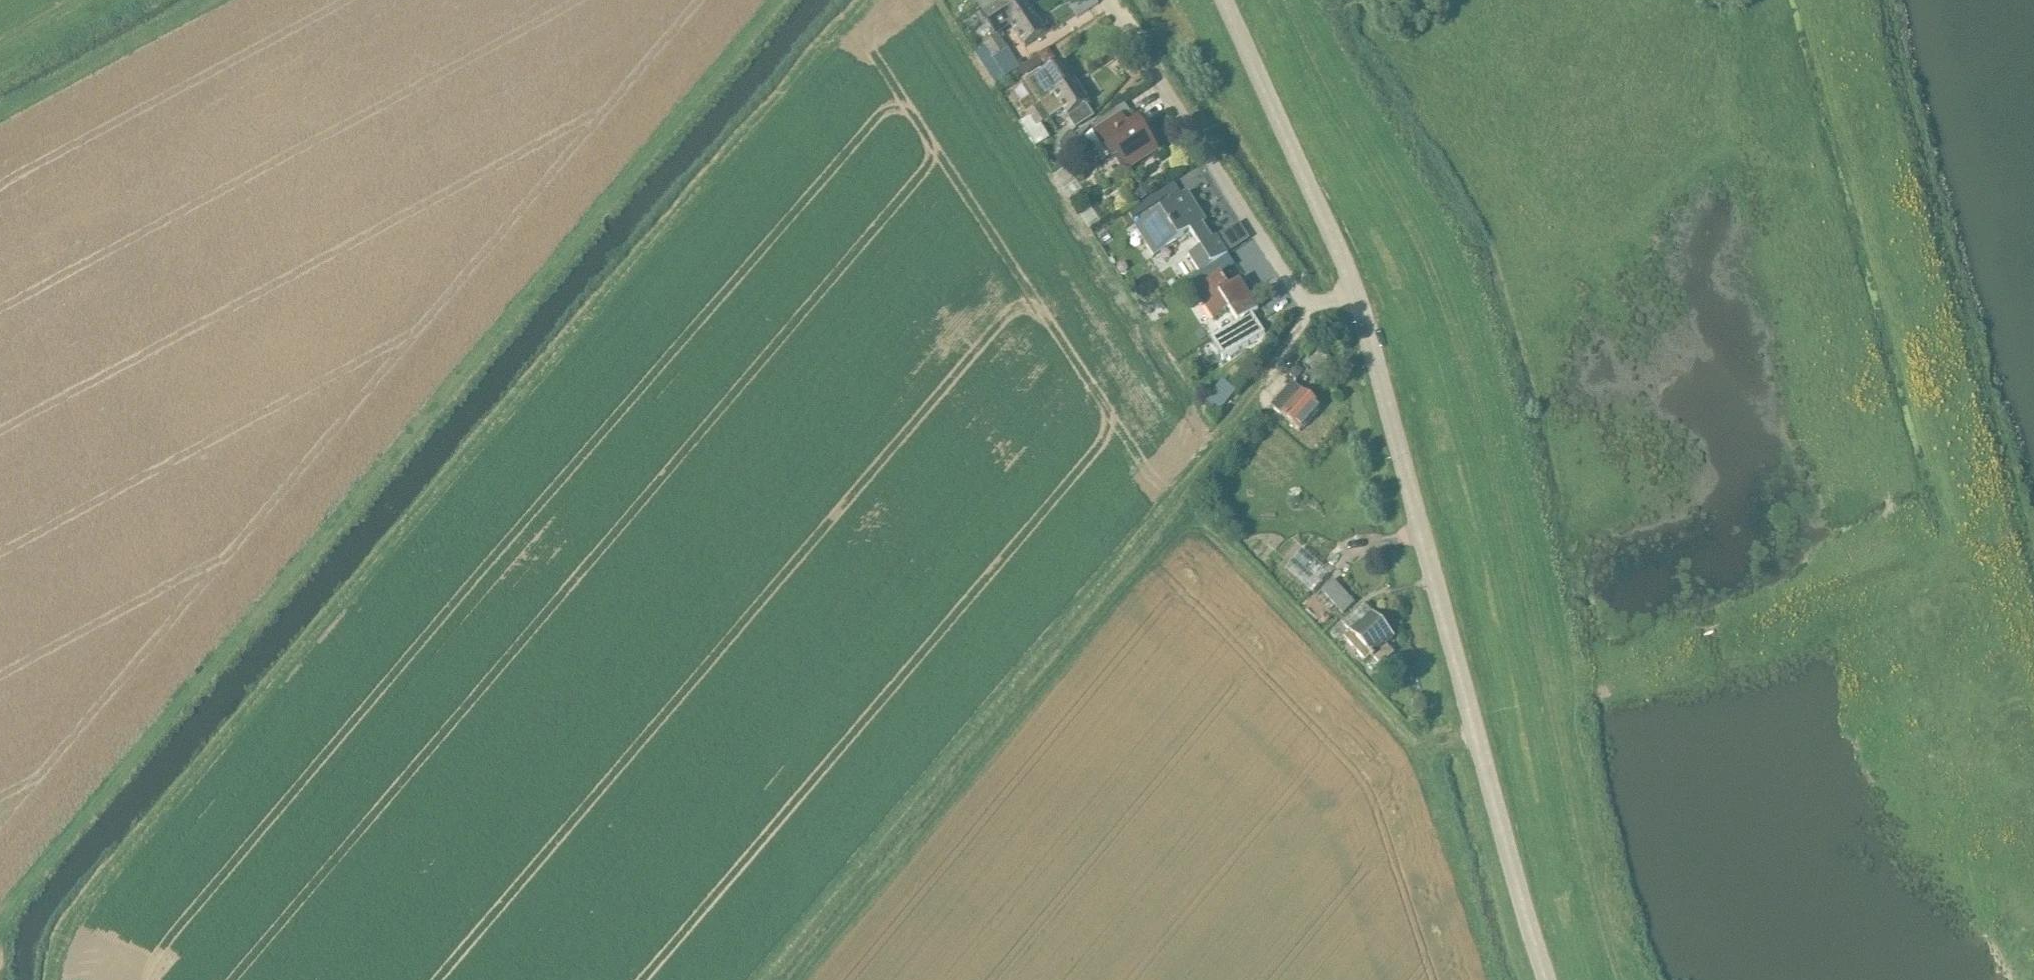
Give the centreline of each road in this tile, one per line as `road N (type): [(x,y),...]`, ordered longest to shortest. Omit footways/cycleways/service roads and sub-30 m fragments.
road 1 (unclassified): [(1547,979),(1353,299)]
road 2 (residential): [(1353,299),(1319,305),(1298,295),(1104,0)]
road 3 (unclassified): [(1353,299),(1222,0)]
road 4 (track): [(118,0),(0,65)]

